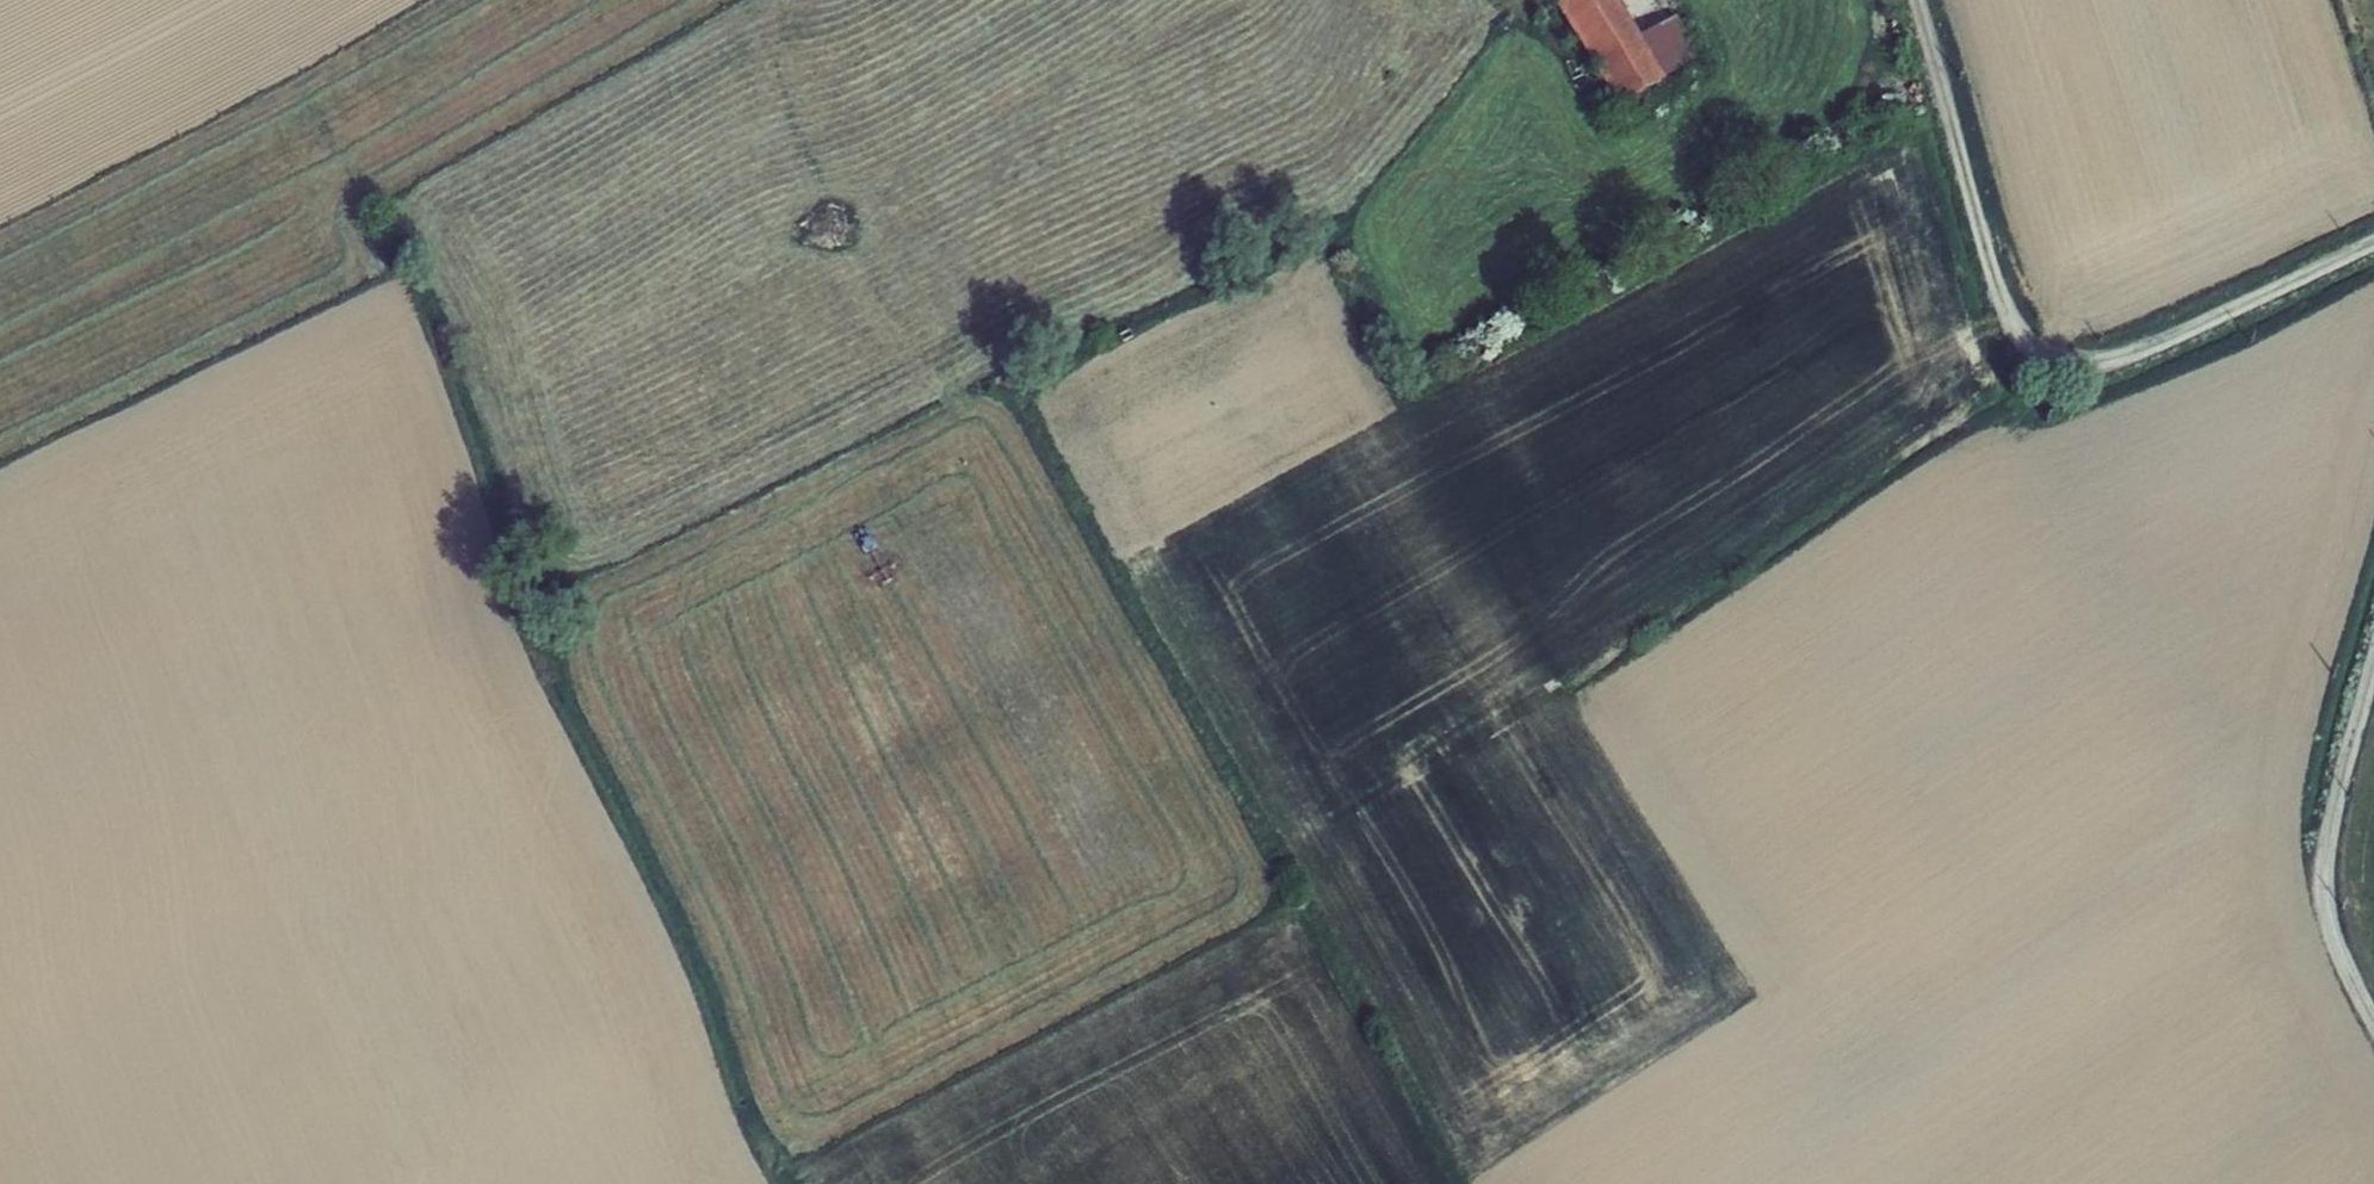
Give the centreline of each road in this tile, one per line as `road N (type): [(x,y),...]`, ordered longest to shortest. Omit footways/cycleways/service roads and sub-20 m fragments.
road 1 (unclassified): [(2373,240),(2136,350),(2089,360),(2051,355),(2023,336),(2003,301),(1919,0)]
road 2 (unclassified): [(2373,659),(2334,812),(2324,891),(2333,937),(2373,1017)]

